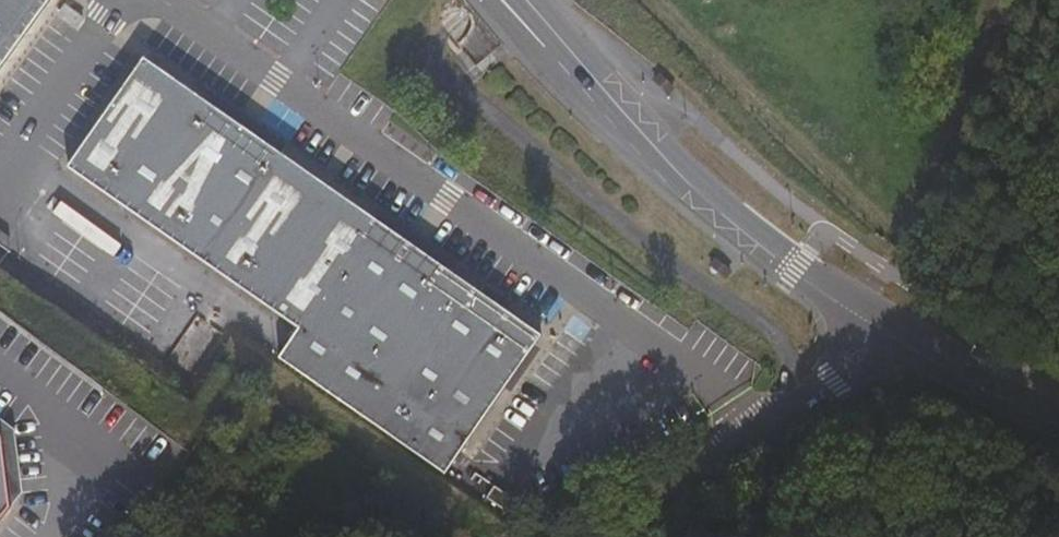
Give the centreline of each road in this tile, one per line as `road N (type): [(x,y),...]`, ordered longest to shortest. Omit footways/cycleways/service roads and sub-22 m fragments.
road 1 (track): [(860,317),(990,0)]
road 2 (tertiary): [(629,127),(723,217),(860,317)]
road 3 (residential): [(811,389),(615,536)]
road 4 (tertiary): [(860,317),(1058,413)]
road 5 (tertiary): [(629,127),(524,0)]

